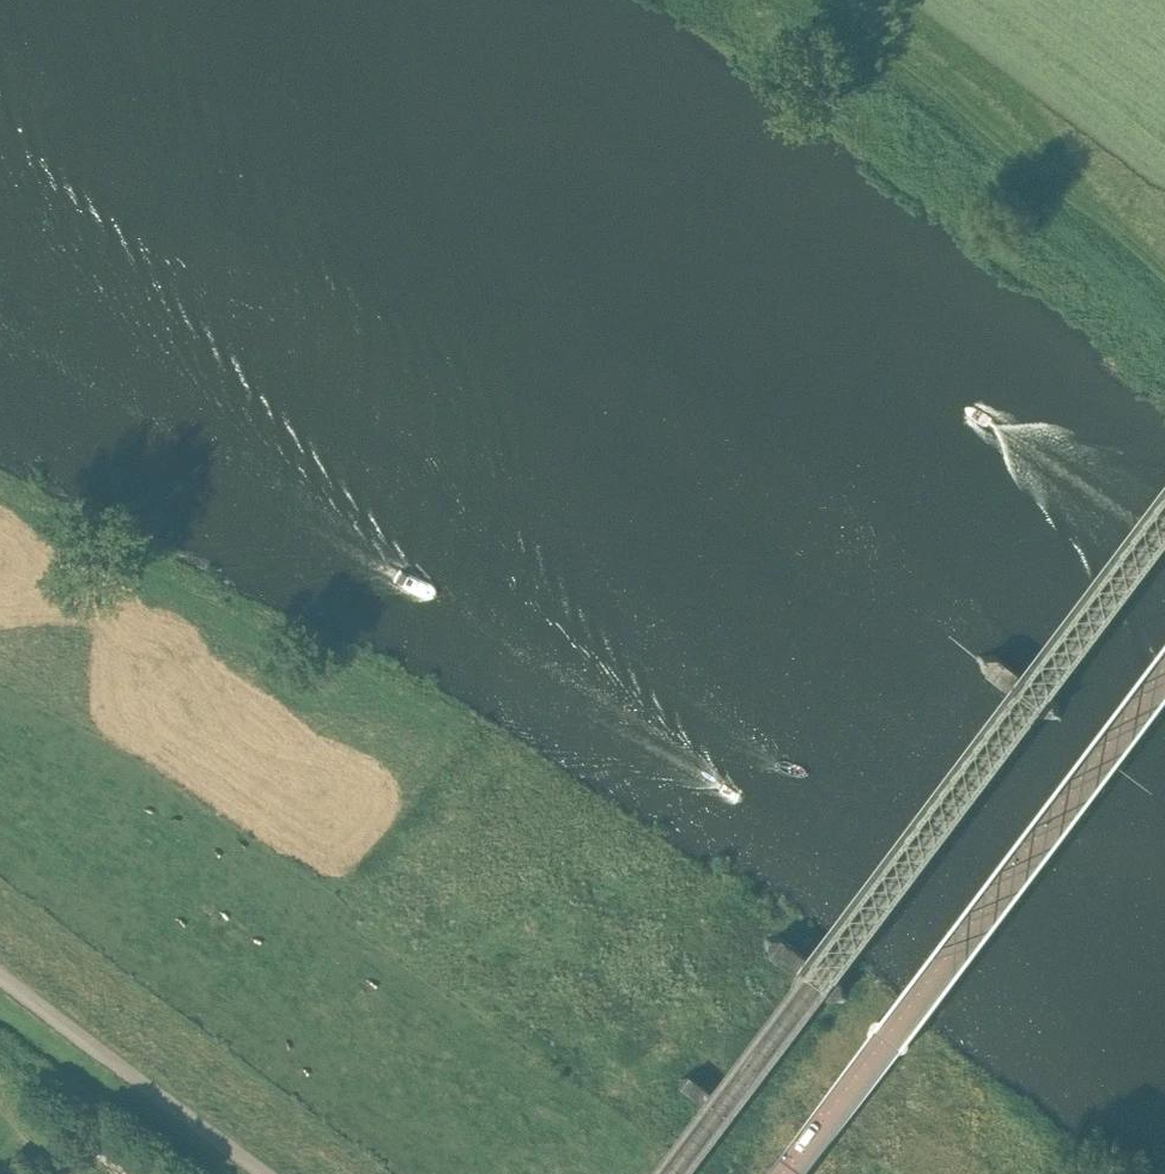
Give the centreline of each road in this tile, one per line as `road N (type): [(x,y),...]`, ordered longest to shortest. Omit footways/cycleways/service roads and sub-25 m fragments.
road 1 (track): [(258,1173),(0,979)]

